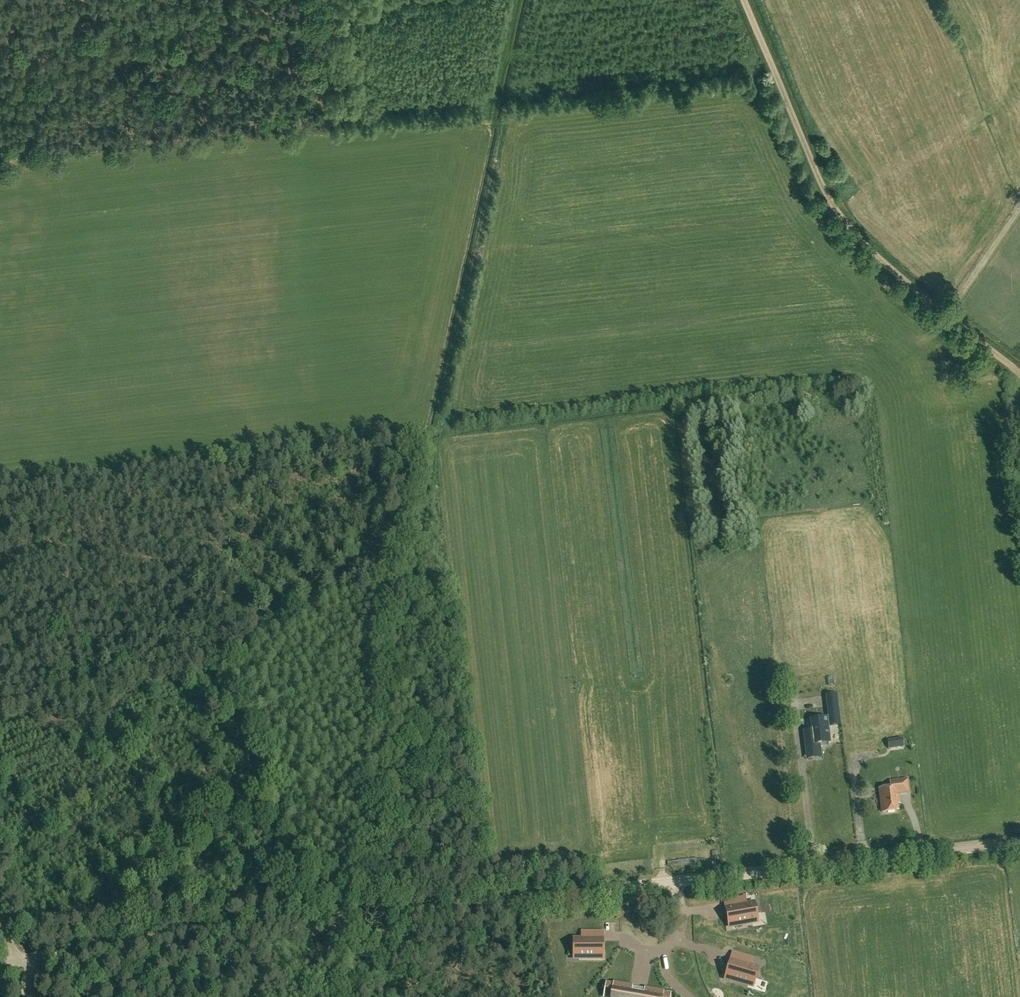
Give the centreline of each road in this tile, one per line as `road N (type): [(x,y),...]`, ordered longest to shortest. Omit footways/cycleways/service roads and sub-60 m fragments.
road 1 (track): [(21,960),(772,874)]
road 2 (track): [(747,0),(788,106),(853,228),(1019,372)]
road 3 (unclassified): [(772,874),(1019,844)]

